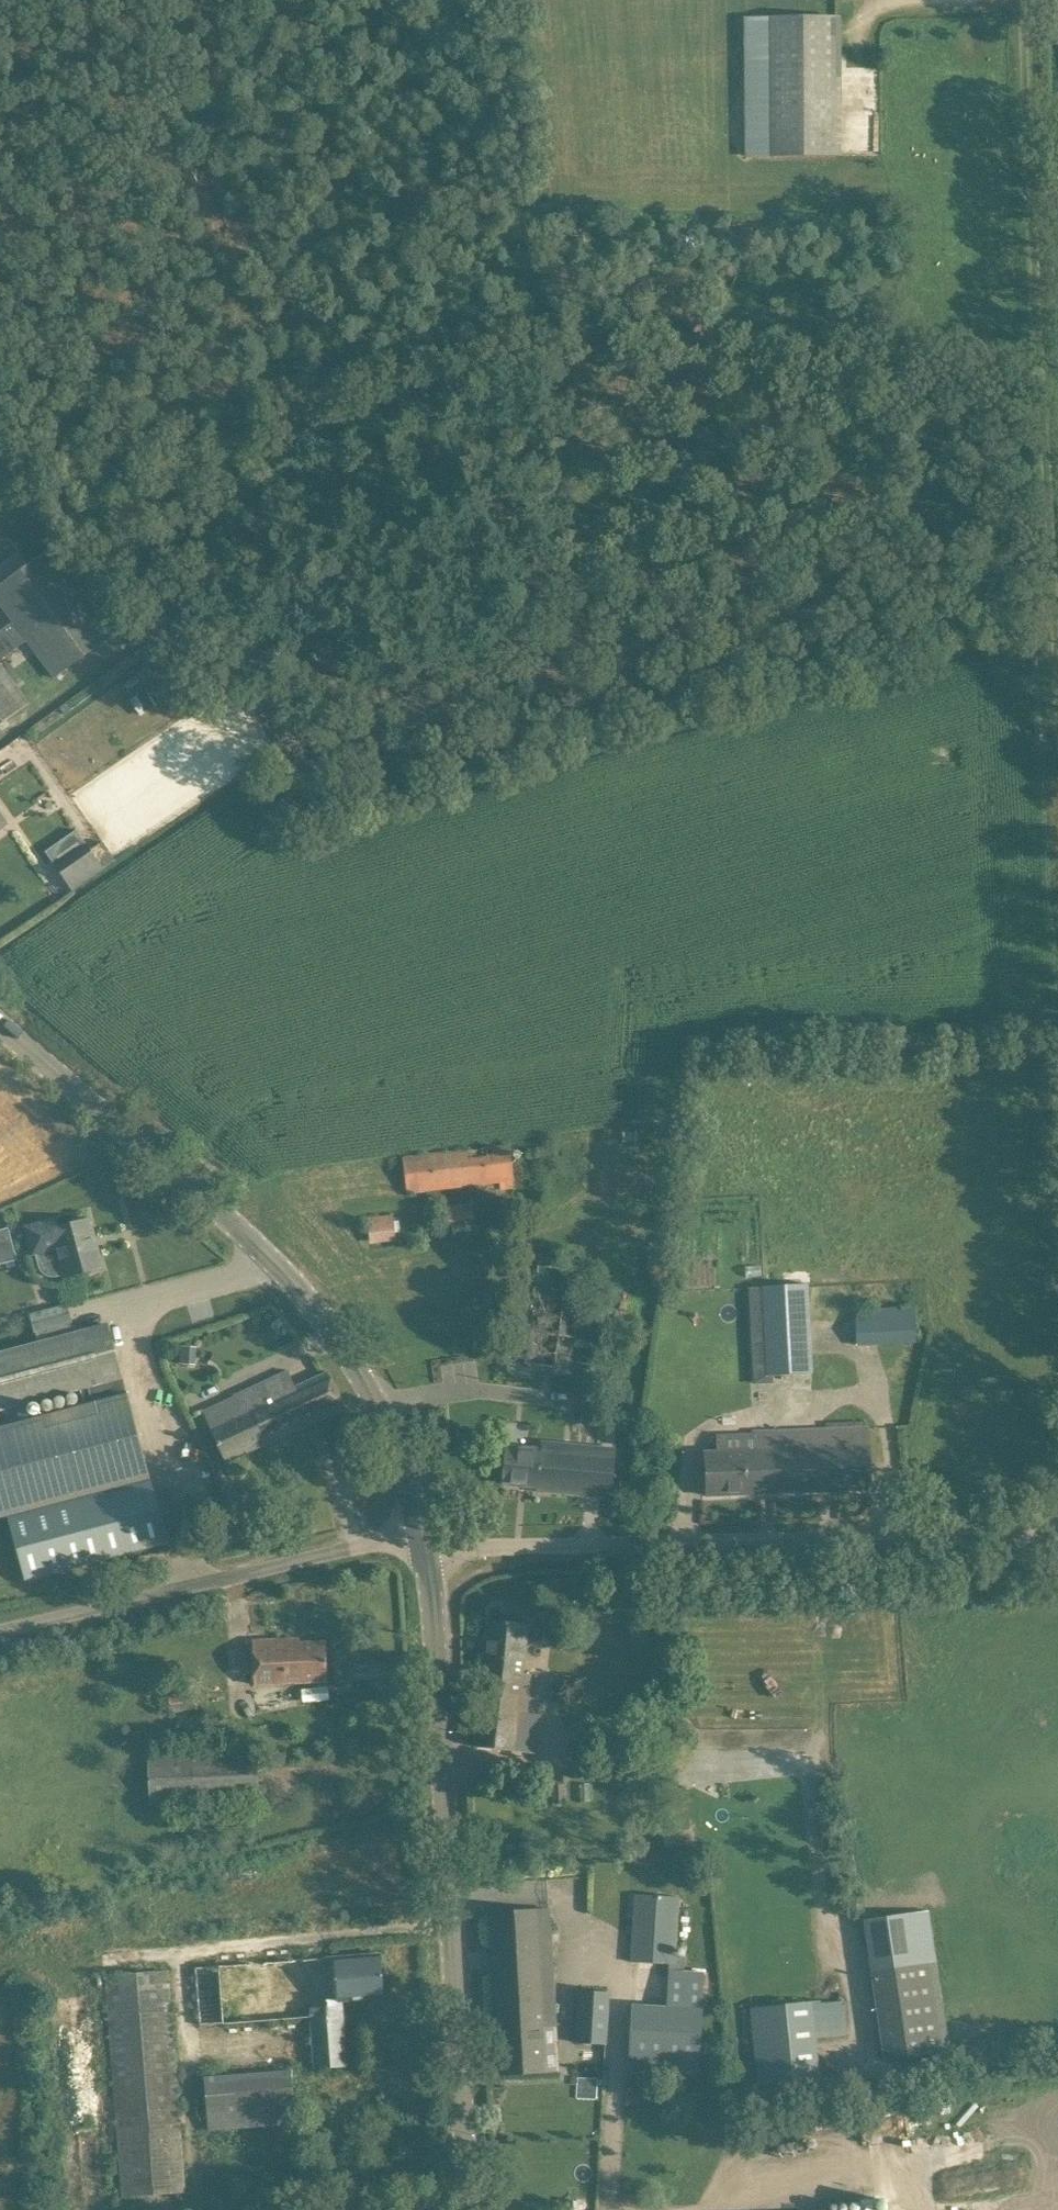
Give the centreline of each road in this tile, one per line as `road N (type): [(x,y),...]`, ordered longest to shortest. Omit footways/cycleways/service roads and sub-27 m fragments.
road 1 (track): [(1025,23),(1057,738)]
road 2 (unclassified): [(420,1544),(376,1418),(330,1335),(290,1291),(0,1041)]
road 3 (unclassified): [(468,2209),(420,1544)]
road 4 (unclassified): [(420,1544),(1057,1543)]
road 5 (unclassified): [(0,1634),(363,1549),(420,1544)]

